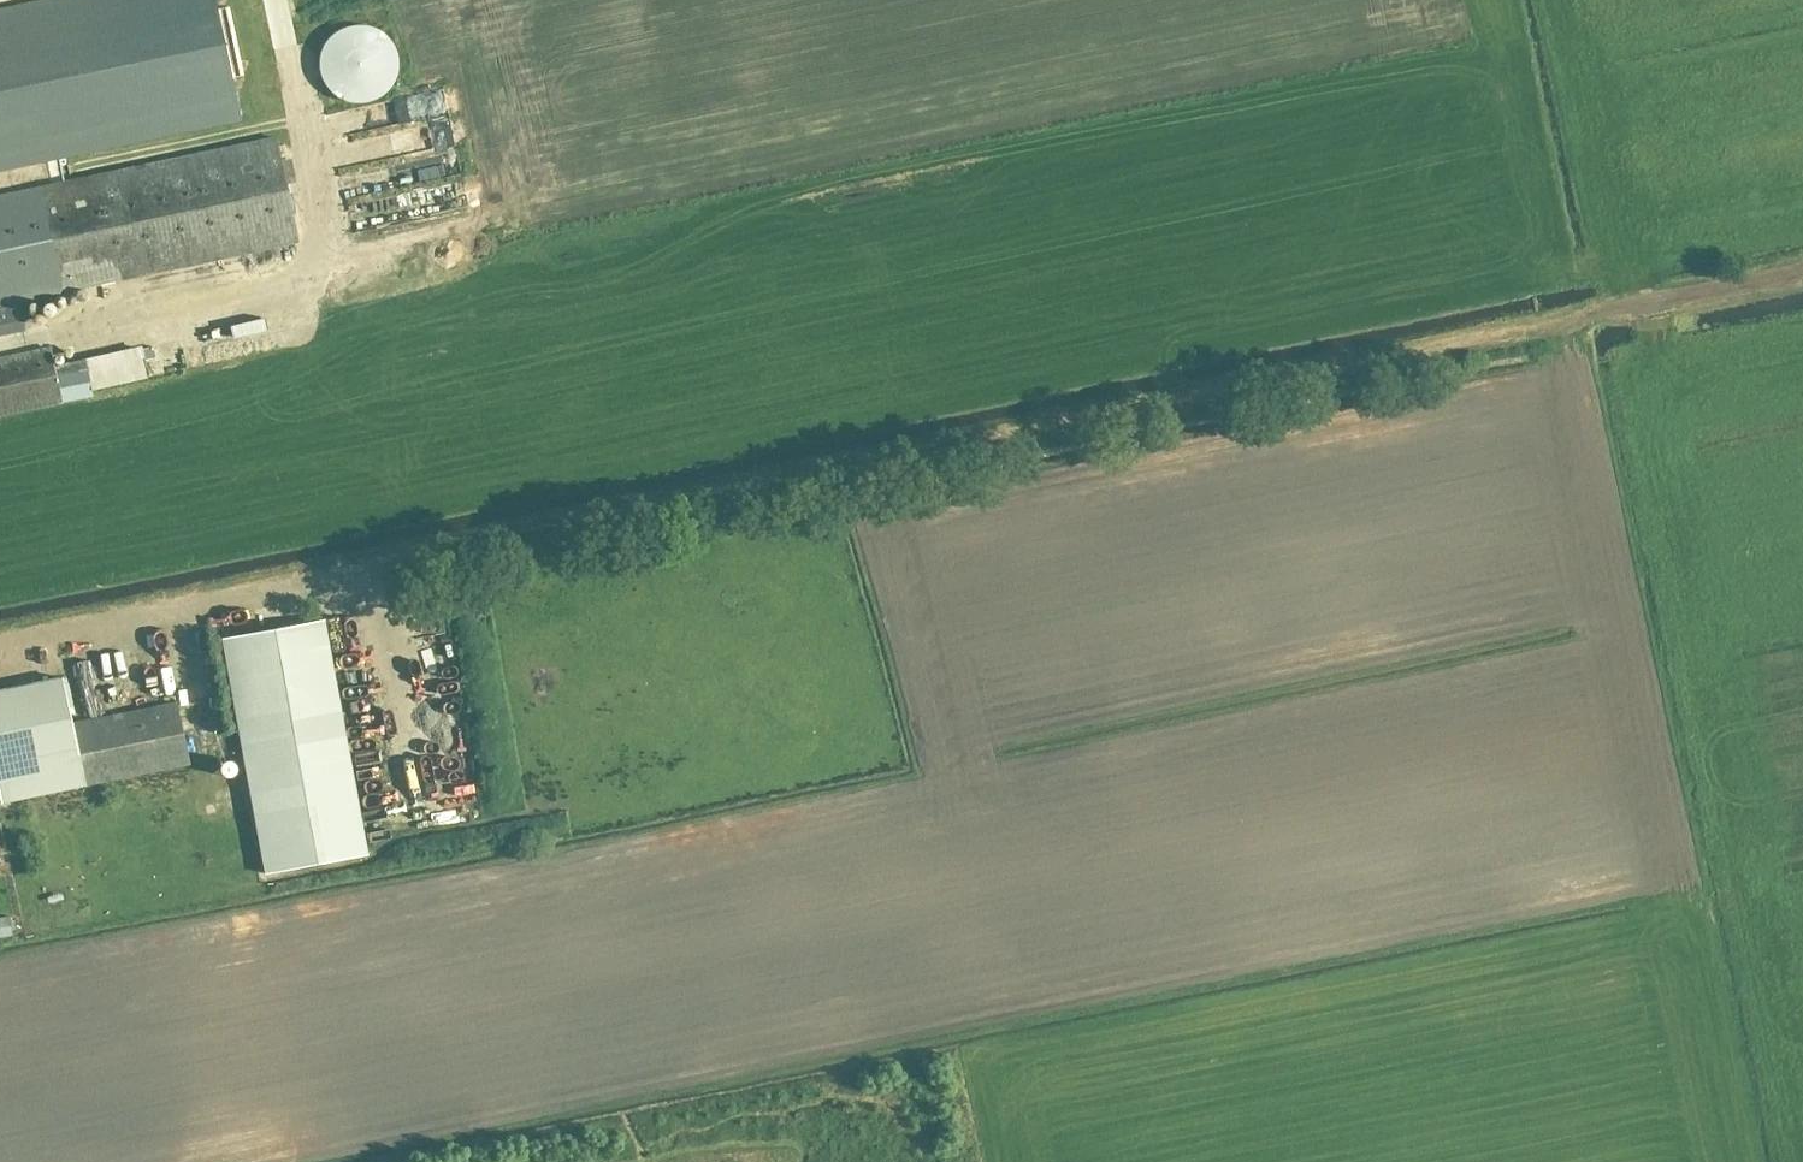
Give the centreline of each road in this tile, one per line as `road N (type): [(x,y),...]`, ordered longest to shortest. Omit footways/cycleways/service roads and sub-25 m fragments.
road 1 (track): [(1802,271),(0,640)]
road 2 (track): [(1563,321),(1734,1161)]

